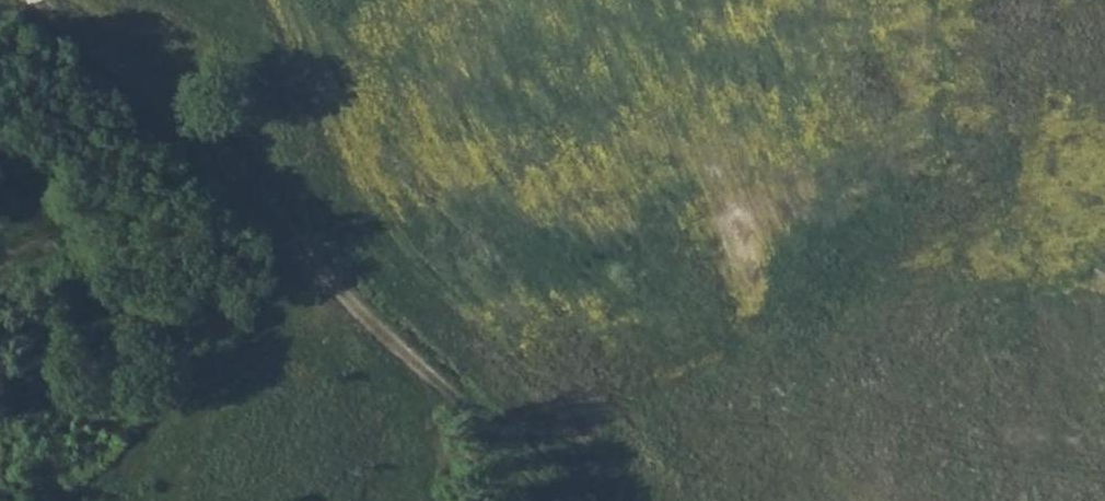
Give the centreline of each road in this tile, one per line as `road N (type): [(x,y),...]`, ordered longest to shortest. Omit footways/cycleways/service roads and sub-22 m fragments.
road 1 (track): [(558,500),(323,279),(223,151),(28,0)]

